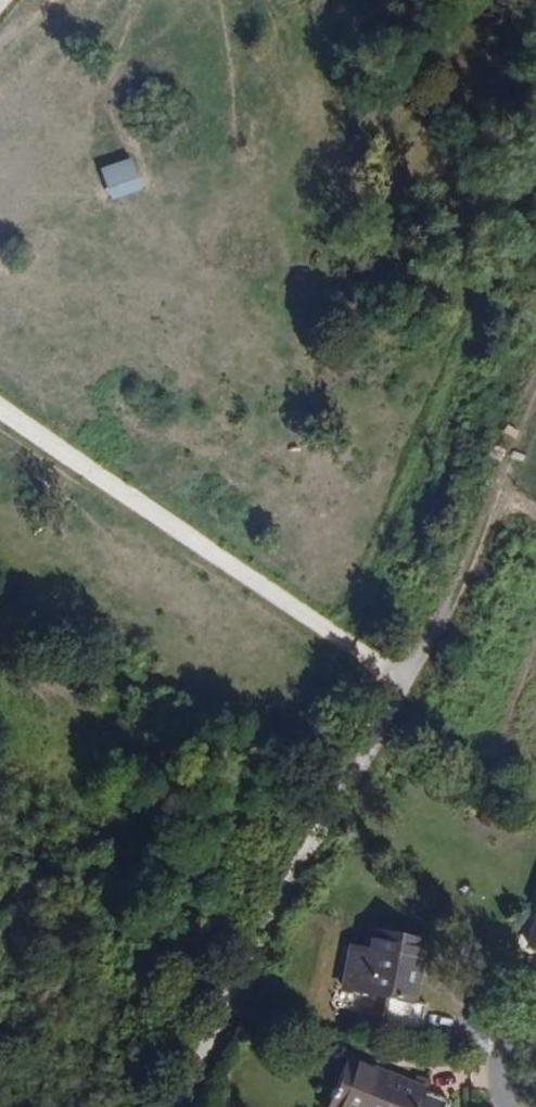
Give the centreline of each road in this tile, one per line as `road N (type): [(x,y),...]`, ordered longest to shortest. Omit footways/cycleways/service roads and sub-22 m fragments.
road 1 (track): [(0,409),(379,660),(391,703),(163,1106)]
road 2 (track): [(535,383),(472,561),(391,703)]

